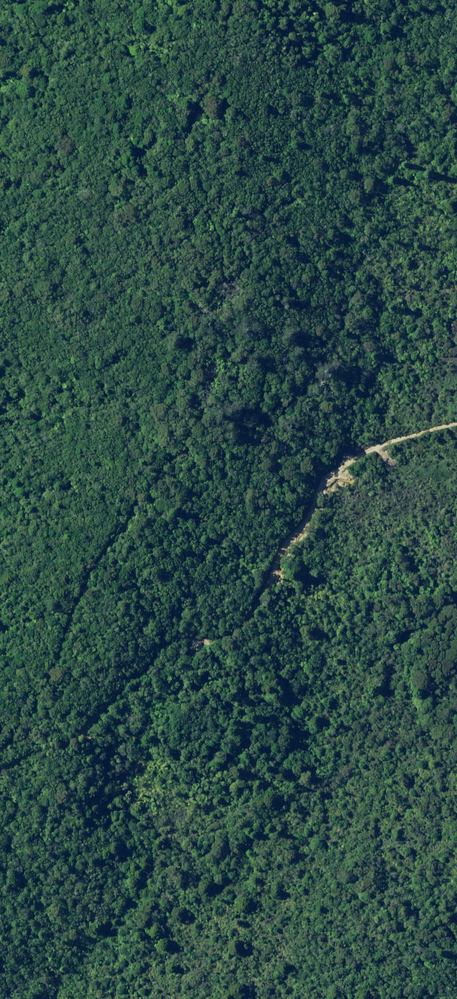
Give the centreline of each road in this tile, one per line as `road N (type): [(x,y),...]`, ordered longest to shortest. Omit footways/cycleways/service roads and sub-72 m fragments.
road 1 (track): [(257,0),(200,74),(200,127),(242,215),(238,340),(213,398),(98,592),(0,740)]
road 2 (track): [(0,772),(74,738),(178,645),(233,635),(320,485),(345,464),(381,444),(456,425)]

